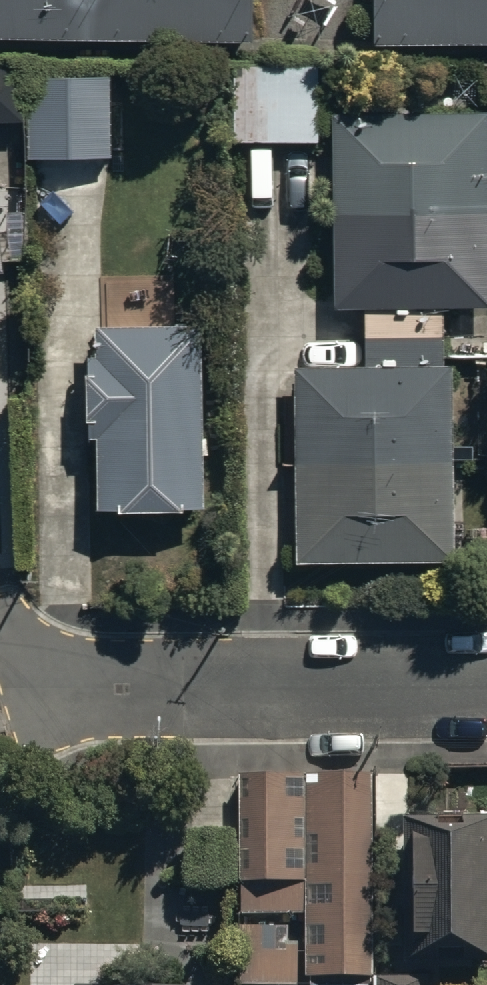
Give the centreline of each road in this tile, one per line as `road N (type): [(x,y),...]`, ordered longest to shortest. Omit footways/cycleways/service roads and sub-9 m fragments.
road 1 (residential): [(486,689),(49,692),(31,662)]

